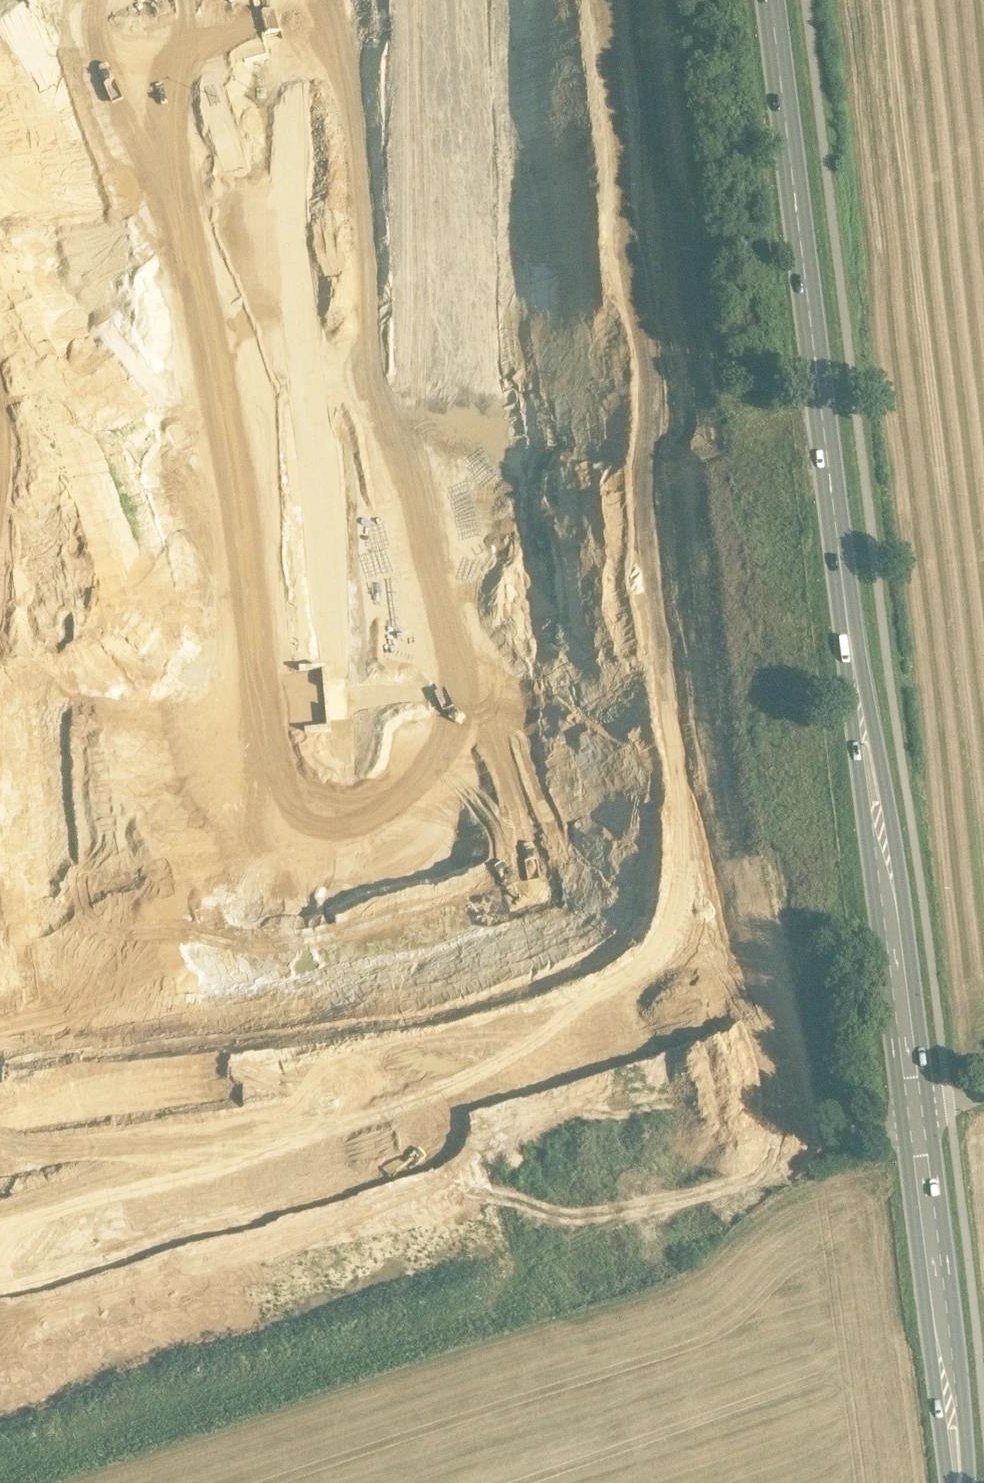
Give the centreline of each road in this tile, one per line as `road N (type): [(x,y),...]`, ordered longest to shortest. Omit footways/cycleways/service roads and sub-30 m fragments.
road 1 (secondary): [(962,1482),(772,0)]

